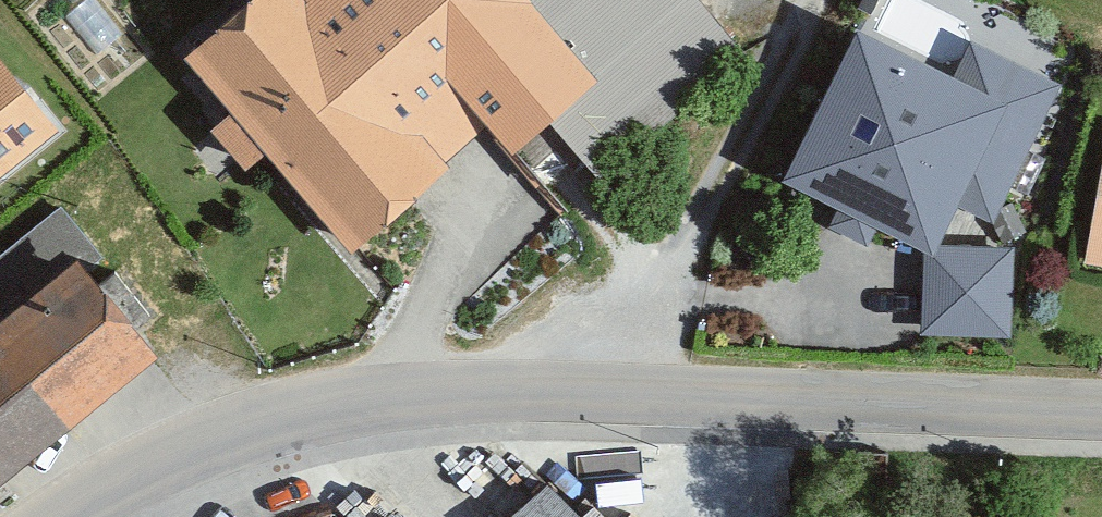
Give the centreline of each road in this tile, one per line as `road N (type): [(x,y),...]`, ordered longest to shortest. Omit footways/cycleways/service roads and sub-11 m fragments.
road 1 (tertiary): [(1101,402),(544,391),(270,409),(57,516)]
road 2 (track): [(810,0),(623,393)]

